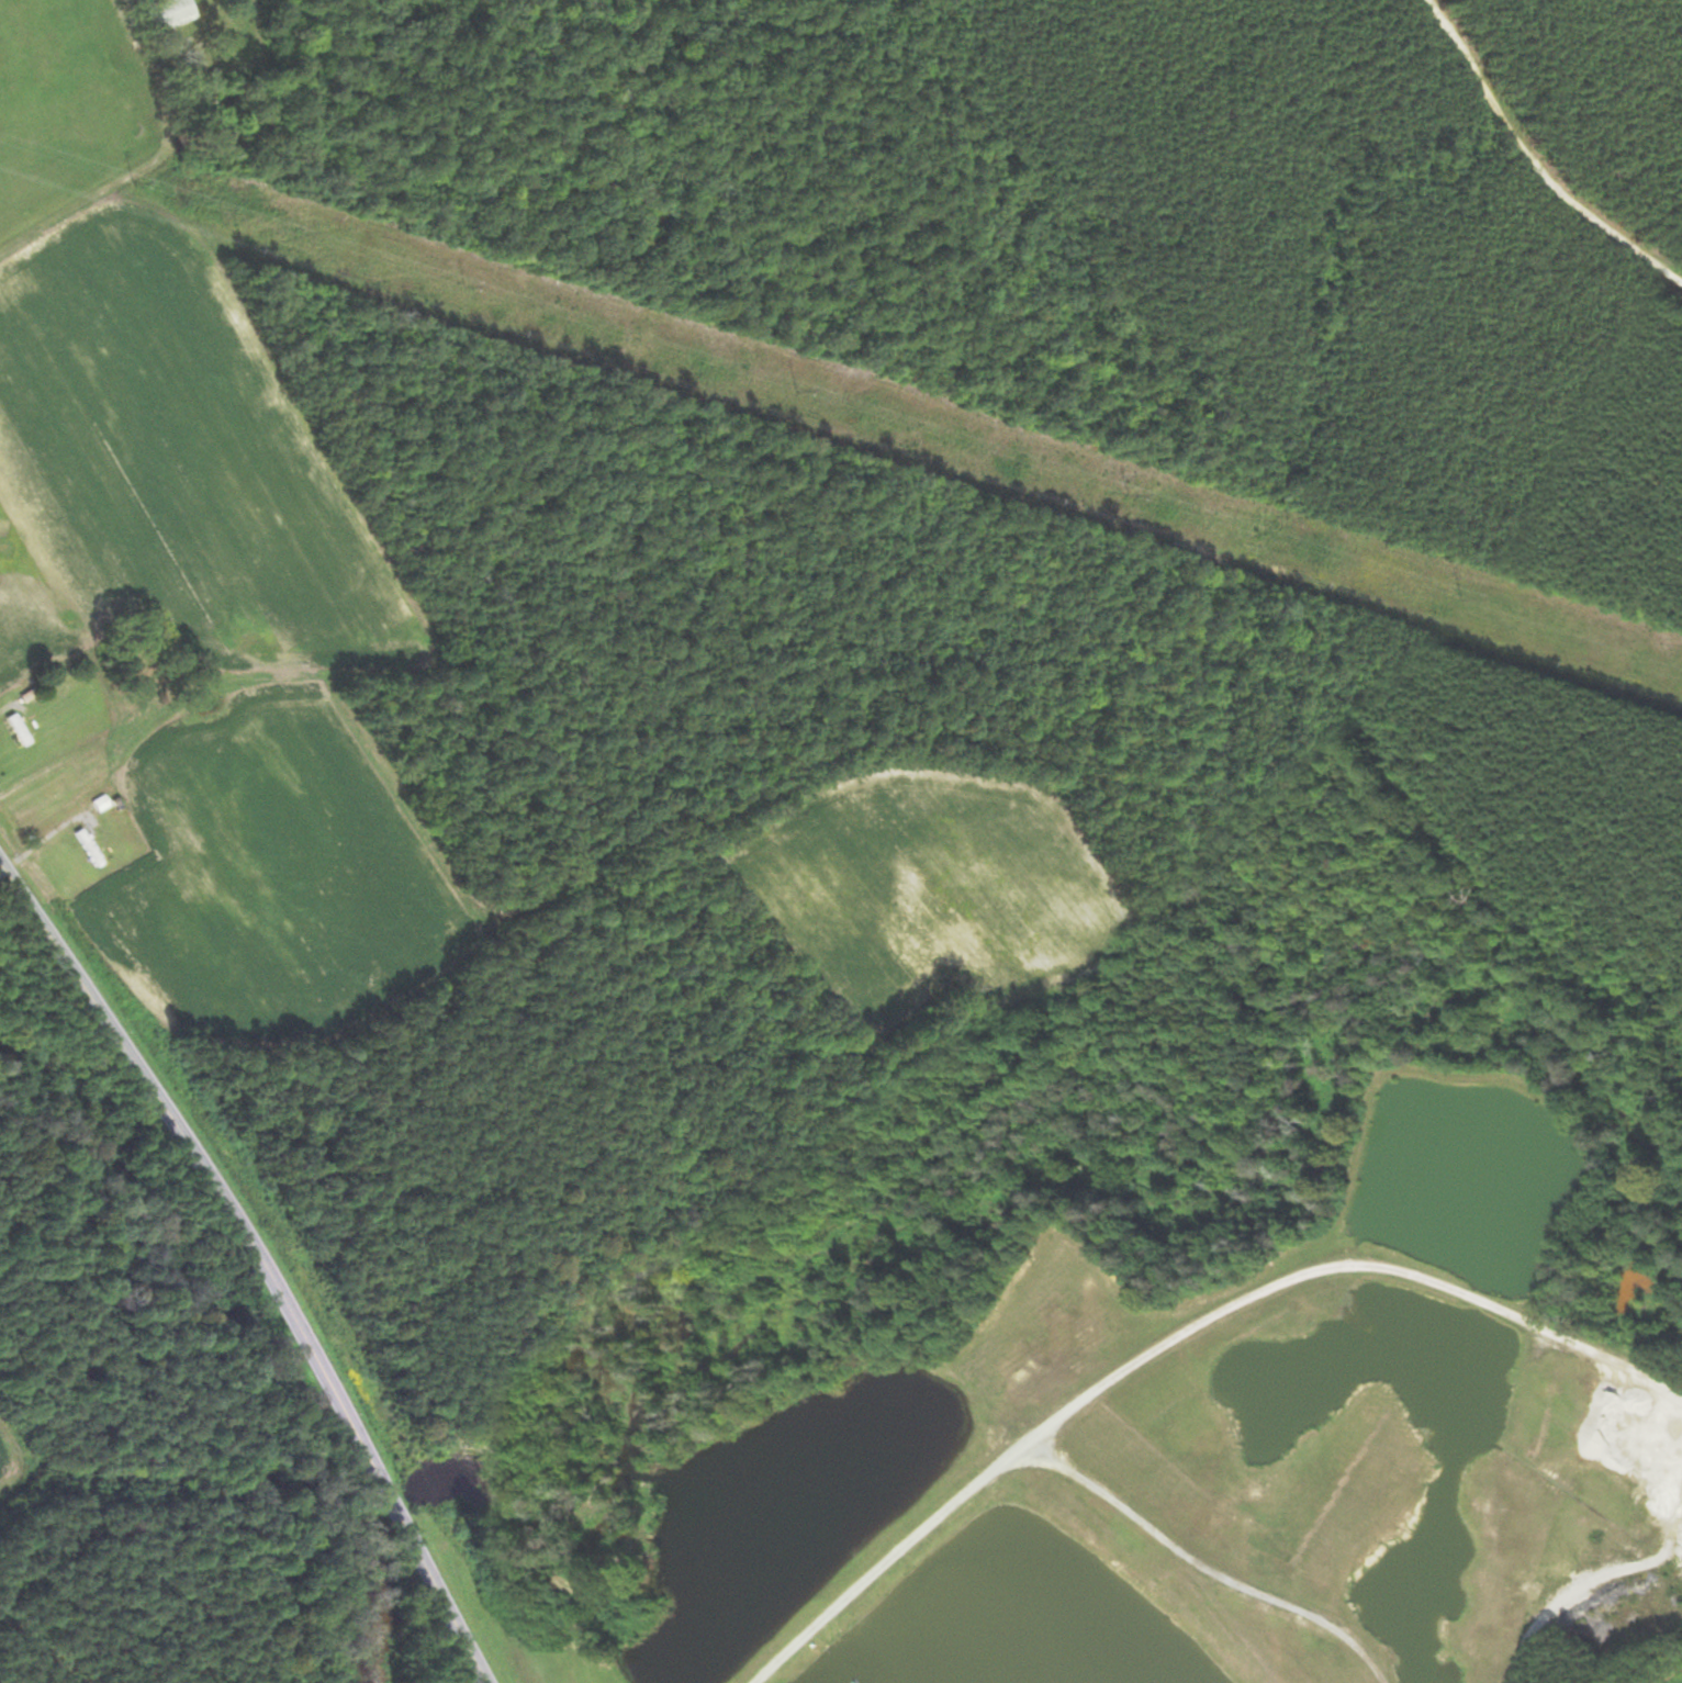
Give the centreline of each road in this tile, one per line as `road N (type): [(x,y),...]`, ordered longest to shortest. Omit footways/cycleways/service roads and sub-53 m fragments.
road 1 (secondary): [(488,1682),(141,1048),(0,840)]

